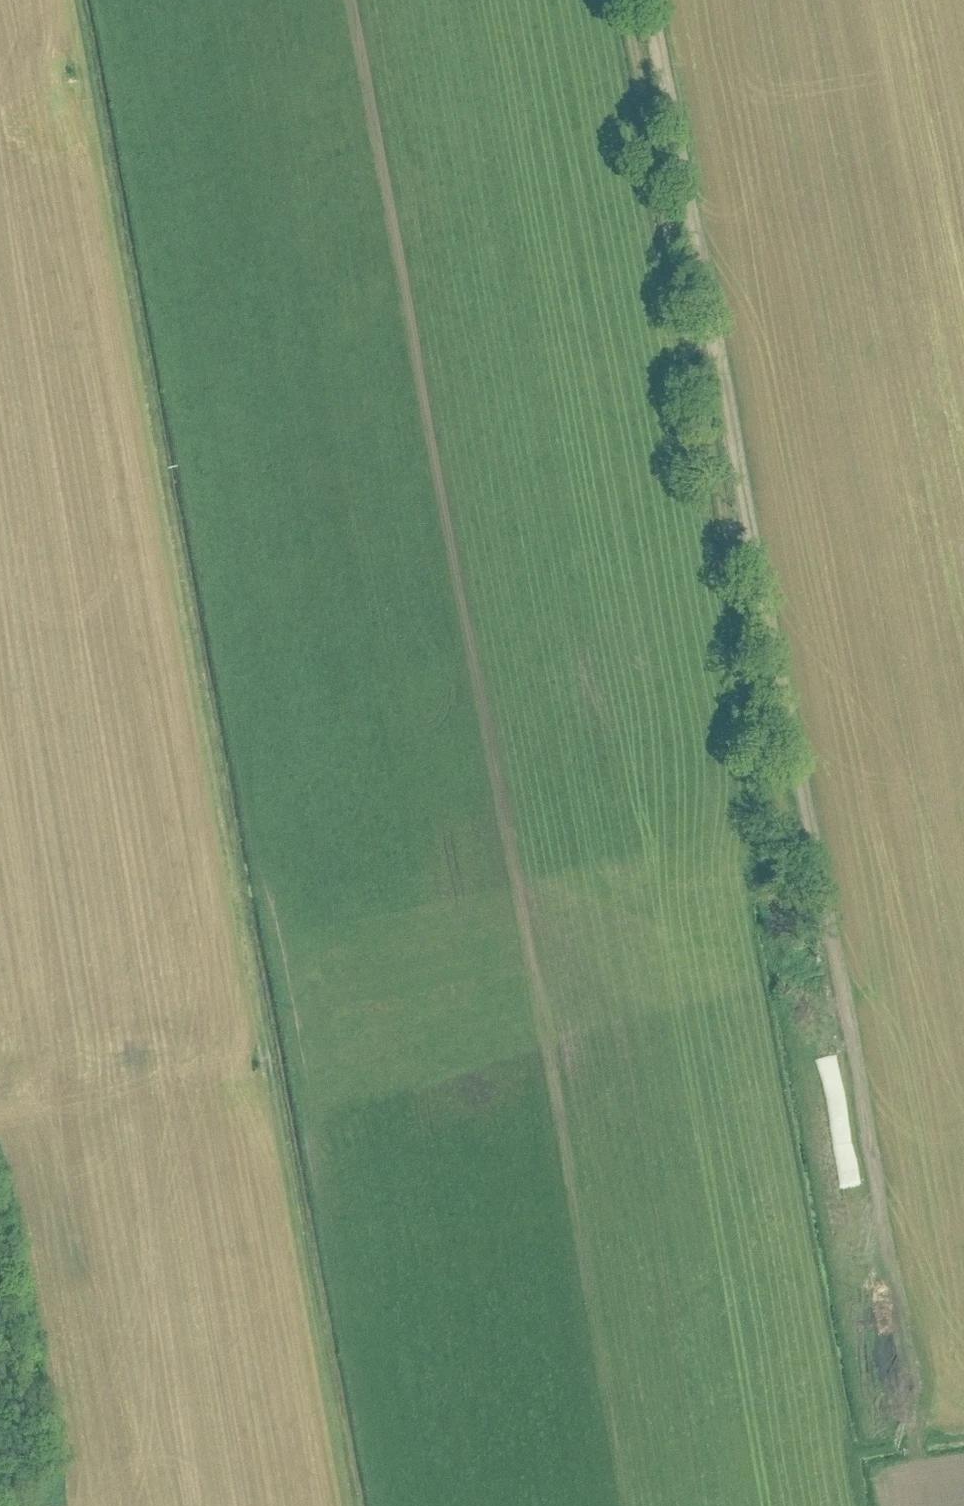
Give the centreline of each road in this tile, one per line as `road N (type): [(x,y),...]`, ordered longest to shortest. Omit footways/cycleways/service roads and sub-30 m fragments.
road 1 (track): [(650,0),(837,971),(819,1052)]
road 2 (track): [(771,870),(788,845),(625,0)]

